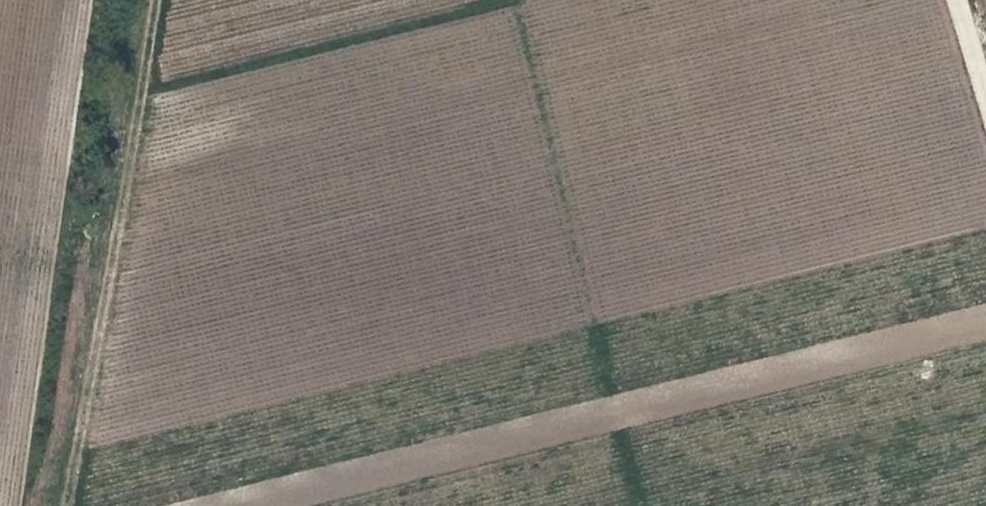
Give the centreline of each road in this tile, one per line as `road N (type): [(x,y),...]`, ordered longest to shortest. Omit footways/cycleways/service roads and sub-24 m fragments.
road 1 (track): [(65,505),(149,0)]

